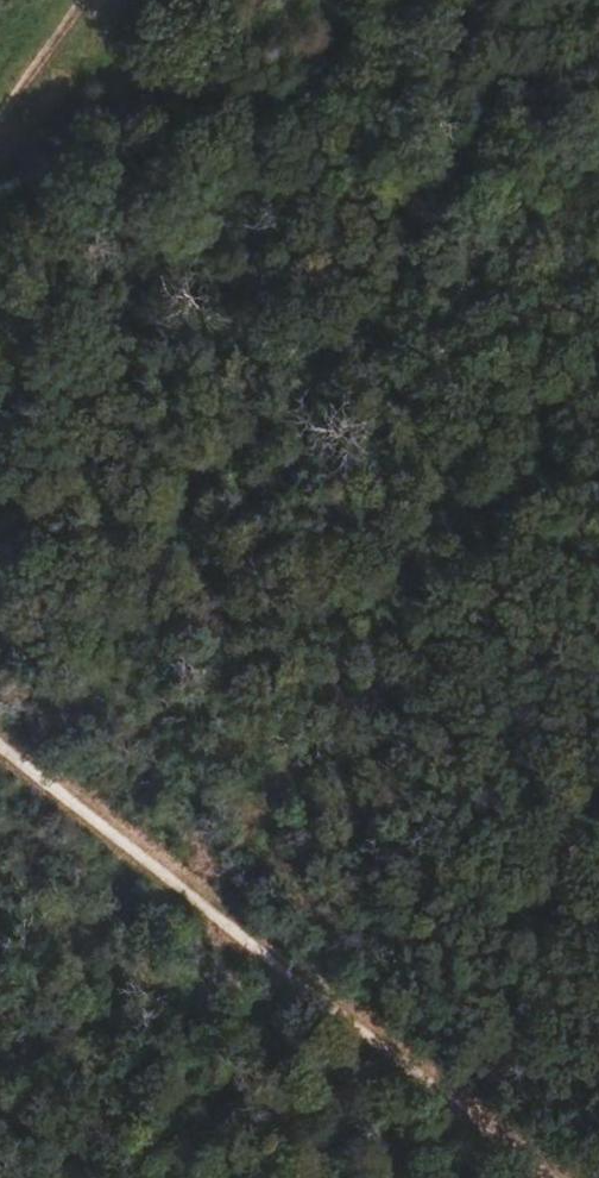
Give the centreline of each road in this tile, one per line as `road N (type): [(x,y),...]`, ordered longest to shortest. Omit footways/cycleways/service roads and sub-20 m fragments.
road 1 (track): [(0,756),(549,1177)]
road 2 (track): [(87,0),(0,122)]

